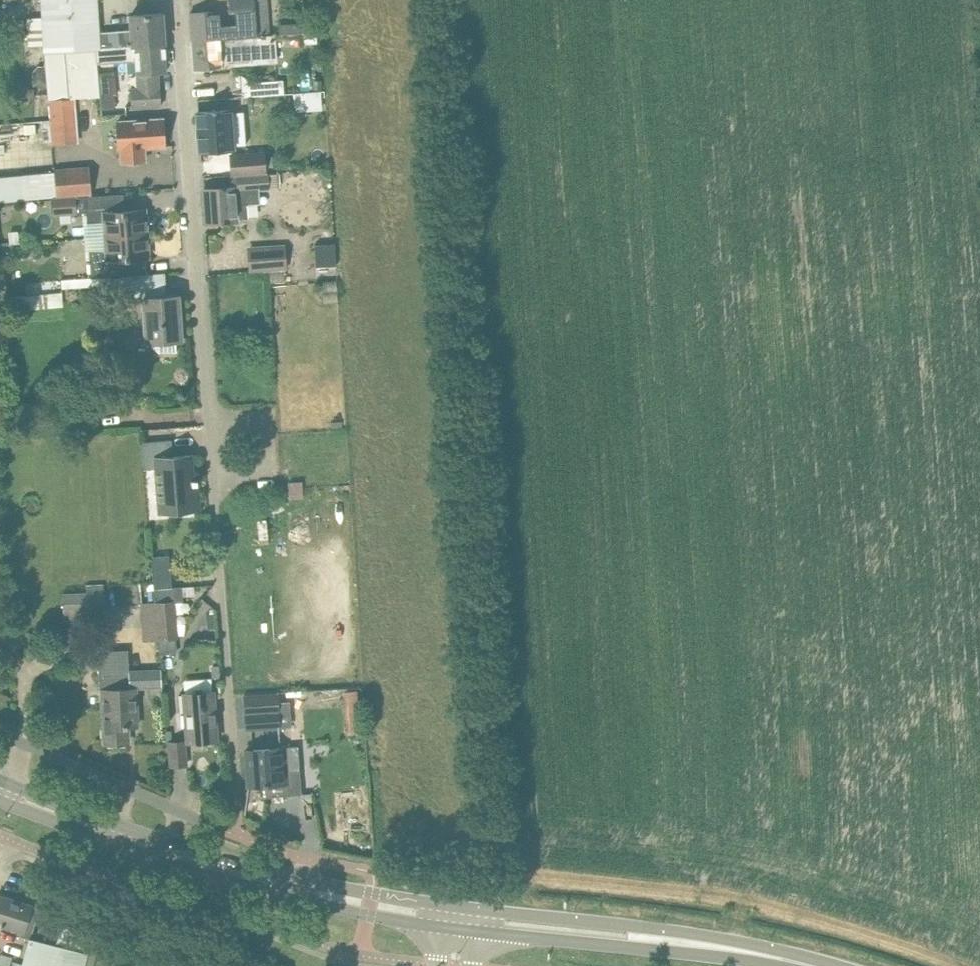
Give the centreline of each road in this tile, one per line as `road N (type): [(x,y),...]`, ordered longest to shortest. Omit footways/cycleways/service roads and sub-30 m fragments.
road 1 (secondary): [(459,907),(263,870),(0,780)]
road 2 (secondary): [(0,801),(175,867),(435,927)]
road 3 (residential): [(208,416),(178,0)]
road 4 (secondary): [(790,962),(722,940),(459,907)]
road 5 (secondary): [(480,931),(790,962)]
road 6 (residential): [(208,416),(252,420),(263,430),(265,457),(250,474),(211,478)]

